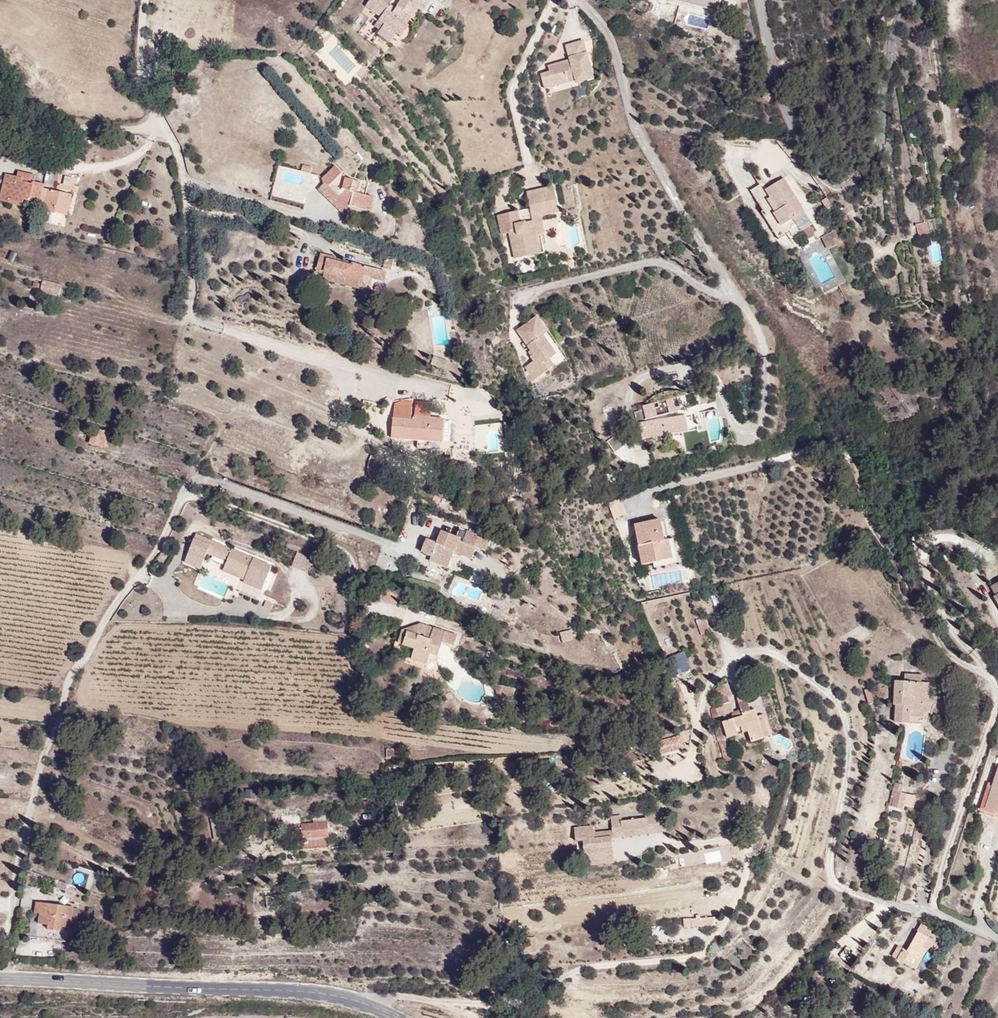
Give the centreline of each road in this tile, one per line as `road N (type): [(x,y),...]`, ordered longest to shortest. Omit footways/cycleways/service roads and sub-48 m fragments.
road 1 (residential): [(926,918),(994,691),(983,663),(938,608),(921,556),(924,539),(943,536),(982,553)]
road 2 (residential): [(926,918),(833,889),(827,872),(846,757),(838,703),(790,662),(762,651),(727,653)]
road 3 (unclassified): [(907,0),(880,75),(882,134),(869,160),(849,174),(823,171),(806,159),(775,77),(762,0)]
road 4 (tertiary): [(0,980),(299,991),(396,1017)]
road 5 (residential): [(576,0),(611,43),(627,112),(734,292)]
road 6 (track): [(199,472),(221,424),(171,400),(189,319)]

